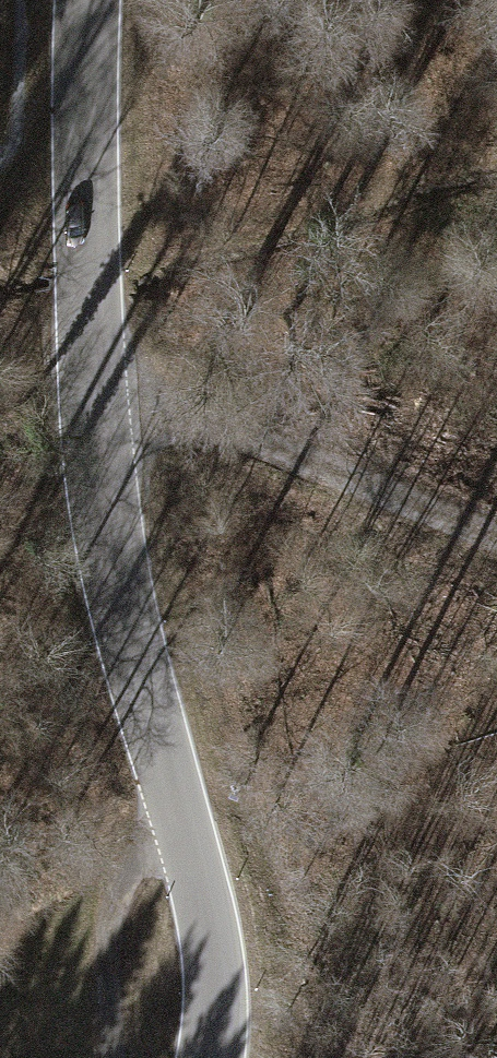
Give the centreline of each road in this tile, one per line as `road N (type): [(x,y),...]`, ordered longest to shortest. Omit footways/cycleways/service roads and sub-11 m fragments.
road 1 (tertiary): [(212,1057),(212,961),(102,489),(93,394),(88,0)]
road 2 (track): [(496,530),(132,393),(93,394)]
road 3 (track): [(185,835),(143,858),(113,891),(115,1057)]

